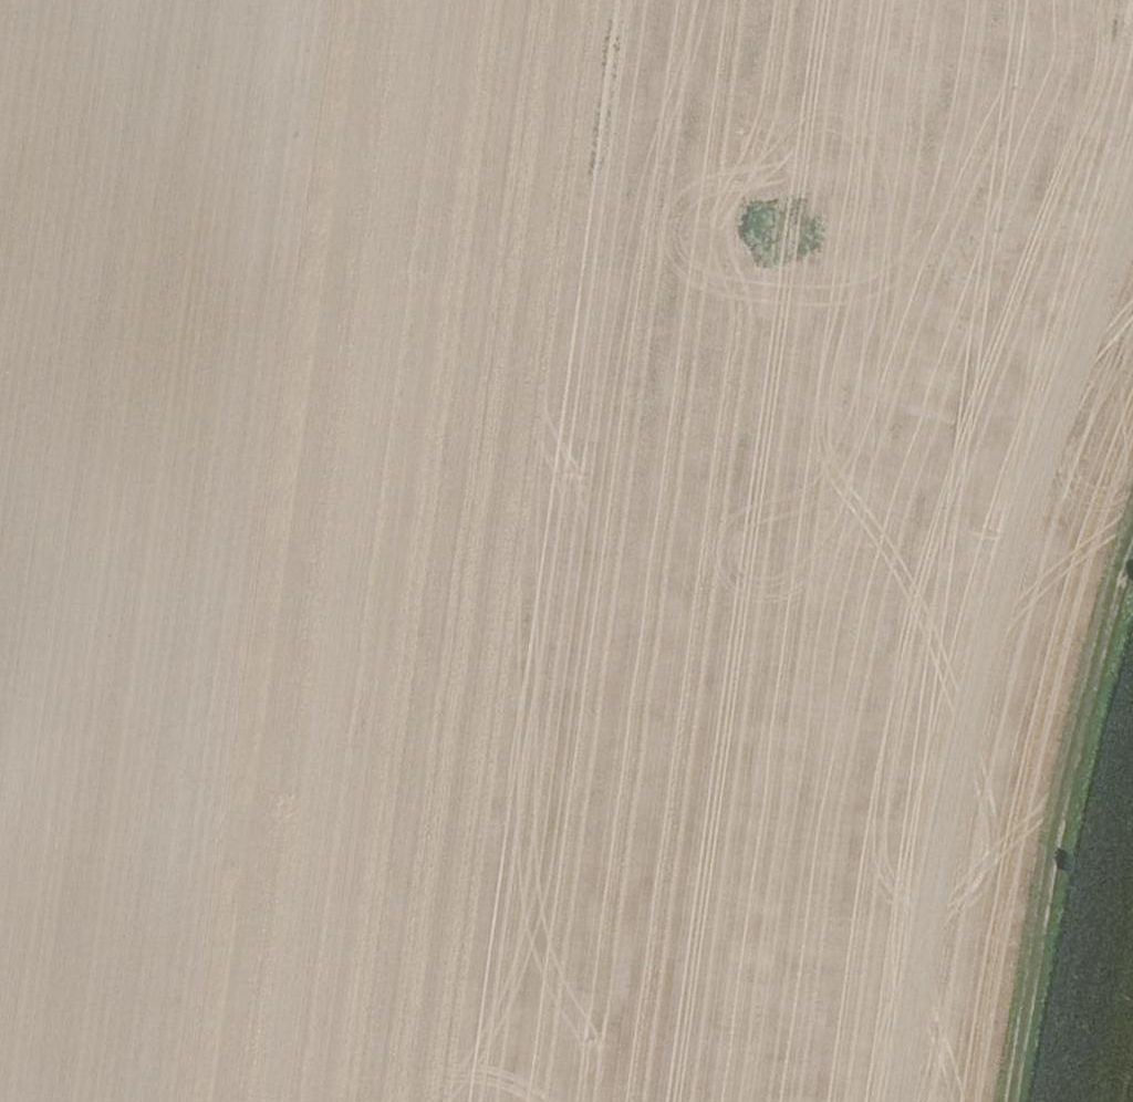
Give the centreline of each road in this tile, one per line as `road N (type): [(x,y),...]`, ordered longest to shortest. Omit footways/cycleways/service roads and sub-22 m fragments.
road 1 (track): [(1012,1101),(1083,745),(1132,566)]

